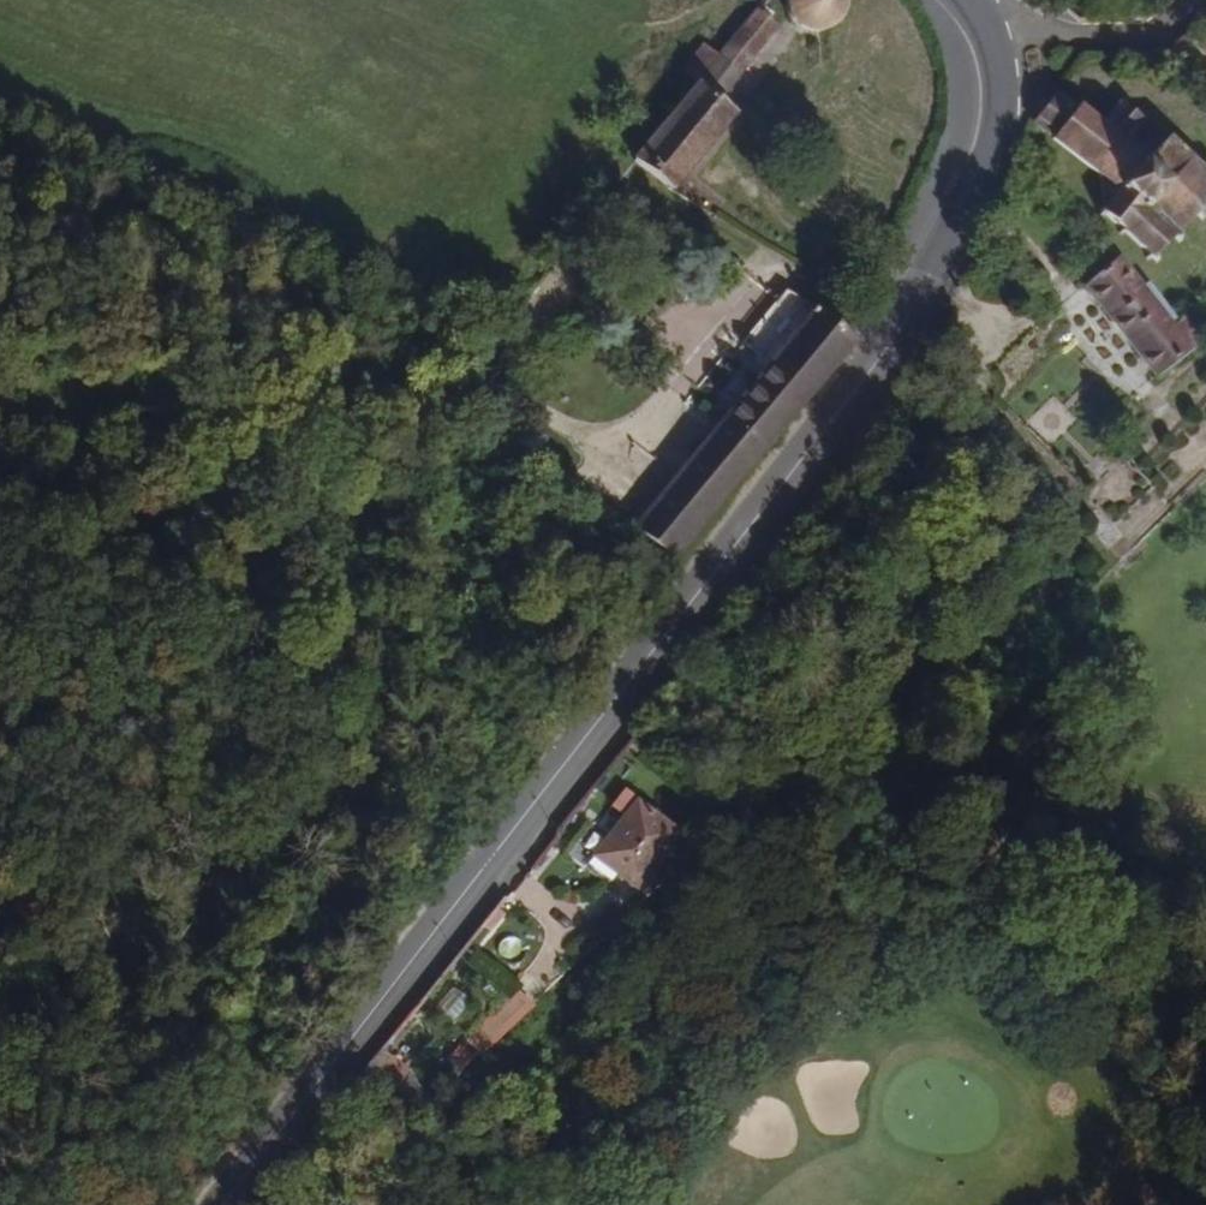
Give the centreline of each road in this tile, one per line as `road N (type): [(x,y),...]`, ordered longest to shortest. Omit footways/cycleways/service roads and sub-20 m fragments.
road 1 (secondary): [(221,1204),(740,536),(944,252),(998,133),(998,50)]
road 2 (residential): [(998,50),(1050,34),(1159,32),(1201,0)]

